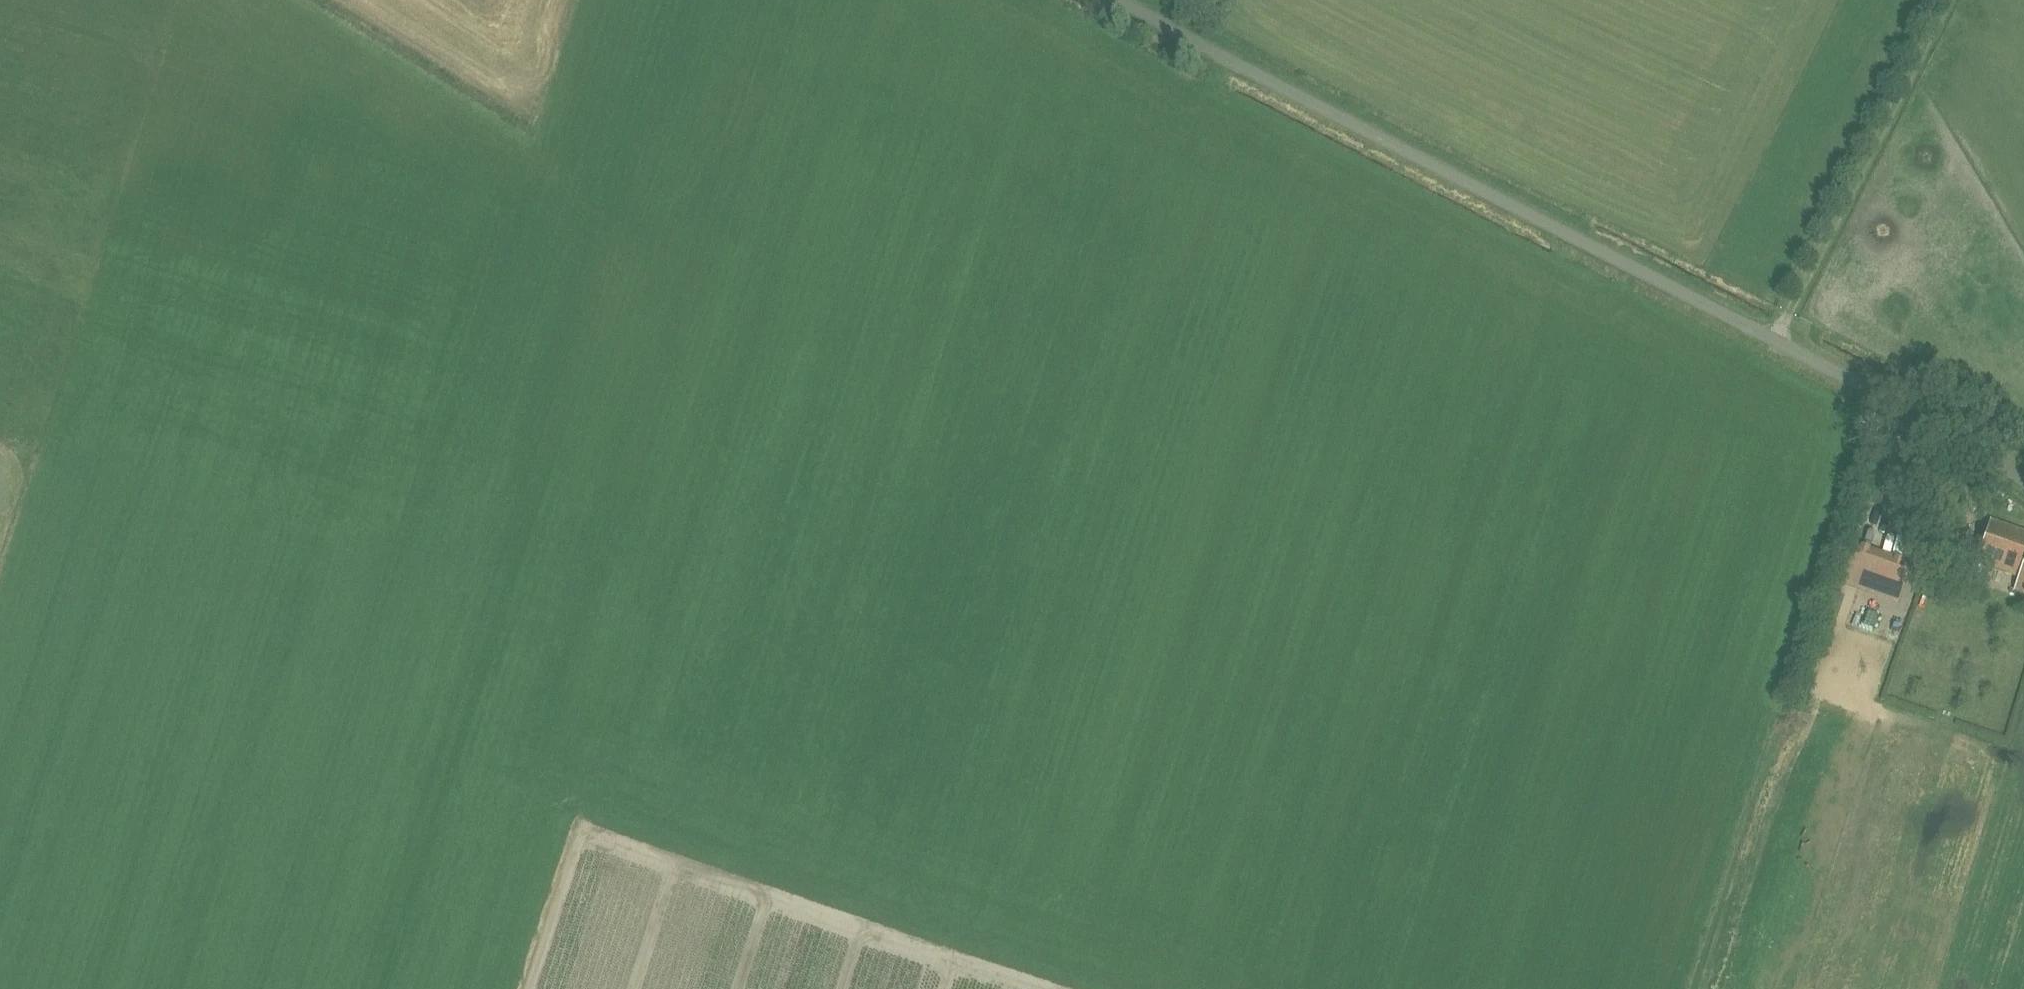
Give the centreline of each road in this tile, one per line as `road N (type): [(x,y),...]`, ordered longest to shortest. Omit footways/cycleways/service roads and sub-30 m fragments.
road 1 (unclassified): [(2023,483),(1877,393),(1118,0)]

